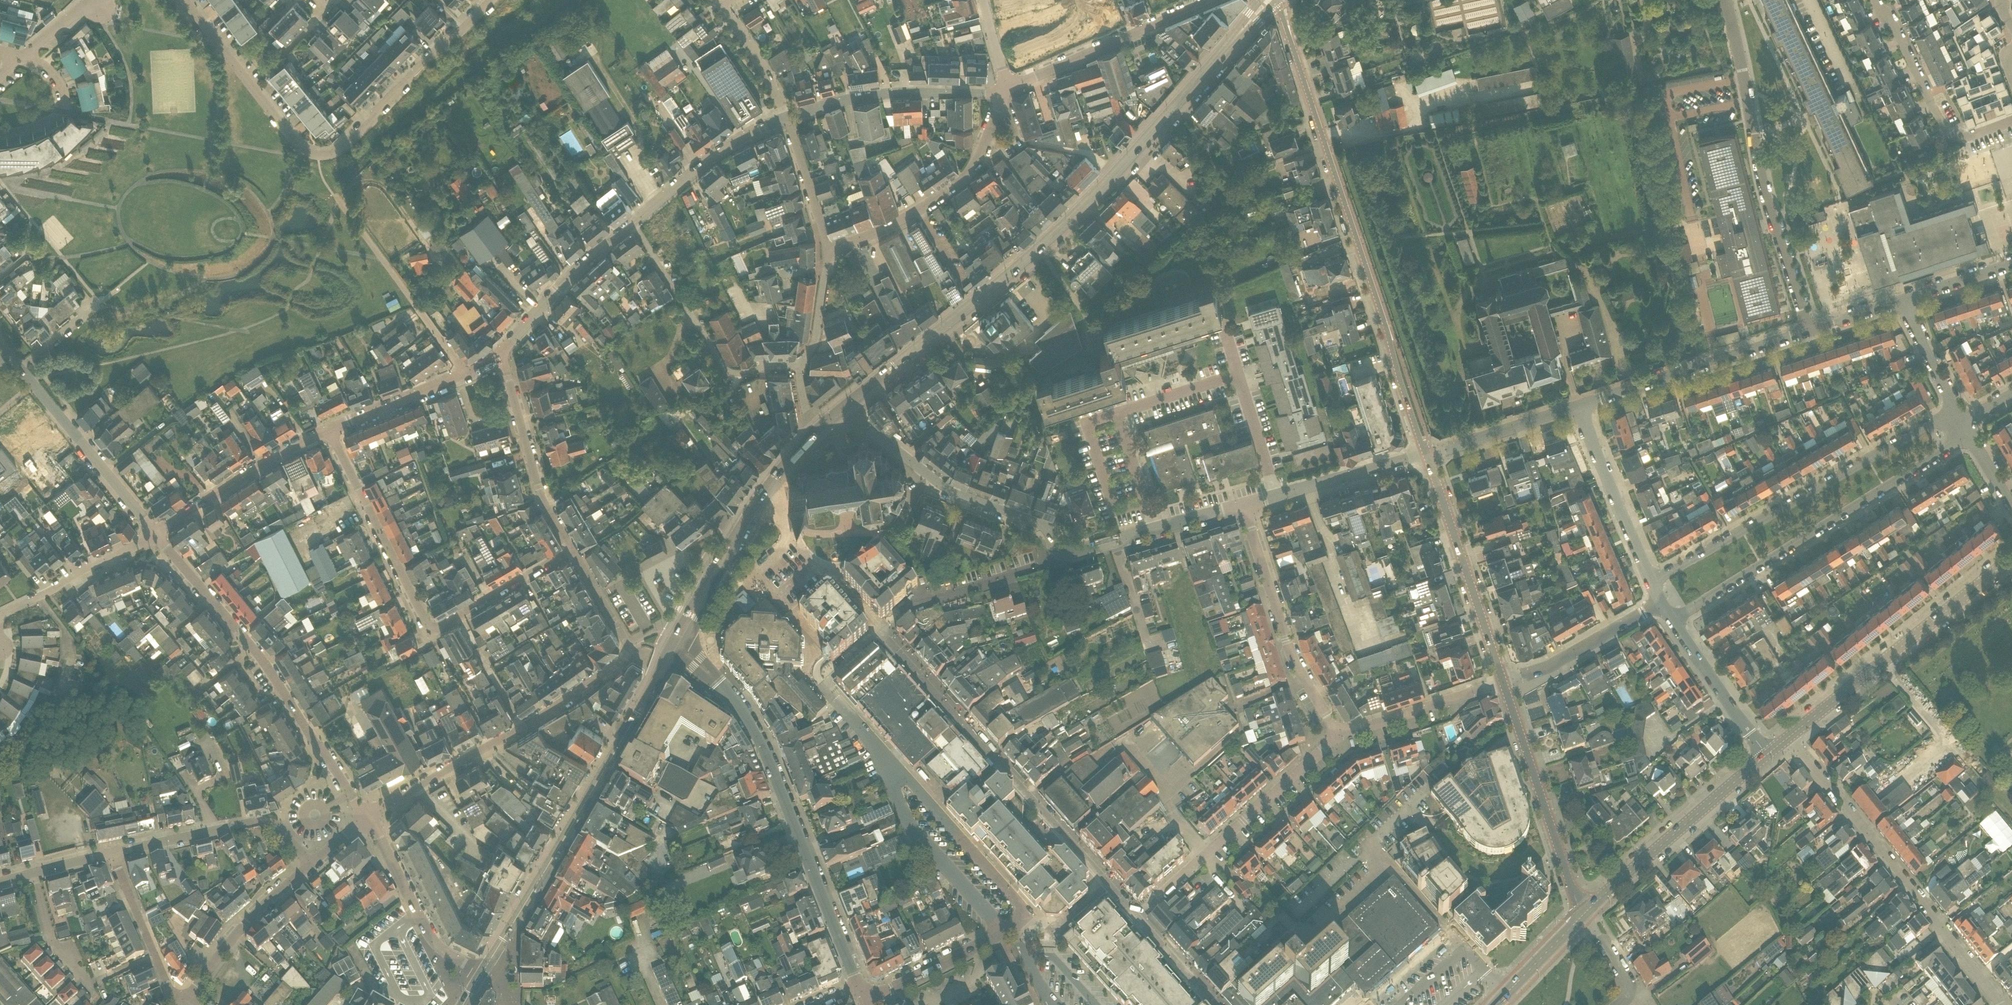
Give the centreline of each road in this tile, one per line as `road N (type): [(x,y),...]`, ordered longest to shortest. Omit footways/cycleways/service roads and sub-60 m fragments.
road 1 (secondary): [(843,408),(1038,249),(1114,176),(1267,0)]
road 2 (tertiary): [(1274,0),(1427,455)]
road 3 (residential): [(368,818),(547,712),(630,648),(572,548)]
road 4 (residential): [(328,430),(430,632),(572,548)]
road 5 (residential): [(368,818),(264,660),(156,532)]
road 6 (residential): [(1673,620),(1969,437)]
road 7 (residential): [(1954,410),(1652,582)]
road 8 (residential): [(2003,1004),(1787,738)]
road 9 (residential): [(1726,0),(1761,179),(1809,331)]
road 10 (secondary): [(483,974),(657,682)]
road 11 (residential): [(859,986),(759,738),(717,682)]
road 12 (tertiary): [(1787,738),(2011,558)]
road 13 (residential): [(1137,916),(1340,735)]
road 14 (residential): [(1060,551),(1047,528),(944,488),(843,408)]
road 15 (residential): [(1003,932),(1025,912),(870,739)]
road 16 (residential): [(1340,735),(1295,662),(1242,506)]
road 17 (residential): [(633,222),(729,372),(800,363)]
road 18 (residential): [(1004,92),(964,176),(903,220),(828,248)]
road 19 (tertiary): [(1503,682),(1585,914)]
road 20 (residential): [(1579,407),(1809,331)]
road 21 (tertiary): [(1585,914),(1766,755)]
road 22 (tertiary): [(1427,455),(1503,682)]
road 23 (residential): [(870,739),(906,822),(1003,932)]
road 24 (residential): [(320,158),(339,154),(492,0)]
road 25 (residential): [(111,853),(258,821),(275,825),(310,865)]
road 26 (residential): [(787,118),(882,92),(1004,92)]
road 27 (residential): [(2011,122),(1962,139),(1951,133),(1876,0)]
road 28 (residential): [(466,373),(340,202)]
road 29 (residential): [(320,158),(304,152),(185,0)]
road 30 (residential): [(572,548),(541,492),(501,352)]
road 31 (residential): [(881,632),(904,611),(1054,563),(1060,551)]
road 32 (residential): [(156,532),(270,457),(328,430)]
road 33 (residential): [(483,974),(435,946),(368,818)]
road 34 (residential): [(156,532),(33,384)]
road 35 (residential): [(1242,506),(1427,455)]
road 36 (residential): [(1652,582),(1579,407)]
road 37 (residential): [(1060,551),(1242,506)]
road 38 (residential): [(633,222),(718,152),(787,118)]
road 39 (residential): [(501,352),(575,270),(633,222)]
road 40 (residential): [(186,1002),(259,909),(310,865)]
road 41 (residential): [(1503,682),(1549,666),(1662,602)]
road 42 (residential): [(0,616),(156,532)]
road 43 (residential): [(1340,735),(1503,682)]
road 44 (residential): [(186,1002),(168,986),(111,853)]
road 45 (residential): [(1009,88),(1161,21)]
road 46 (residential): [(1766,755),(1673,620)]
road 47 (track): [(340,202),(363,181),(386,188),(448,276)]
road 48 (residential): [(1427,455),(1579,407)]
road 49 (residential): [(865,1001),(1003,932)]
road 50 (residential): [(328,430),(466,373)]
road 51 (secondary): [(733,540),(820,427)]
road 52 (residential): [(95,995),(52,944),(33,873)]
road 53 (residential): [(787,118),(828,248)]
road 54 (tertiary): [(1495,1004),(1585,914)]
road 55 (residential): [(787,118),(725,8)]
road 56 (residential): [(0,75),(100,0)]
road 57 (residential): [(1954,410),(1903,301)]

